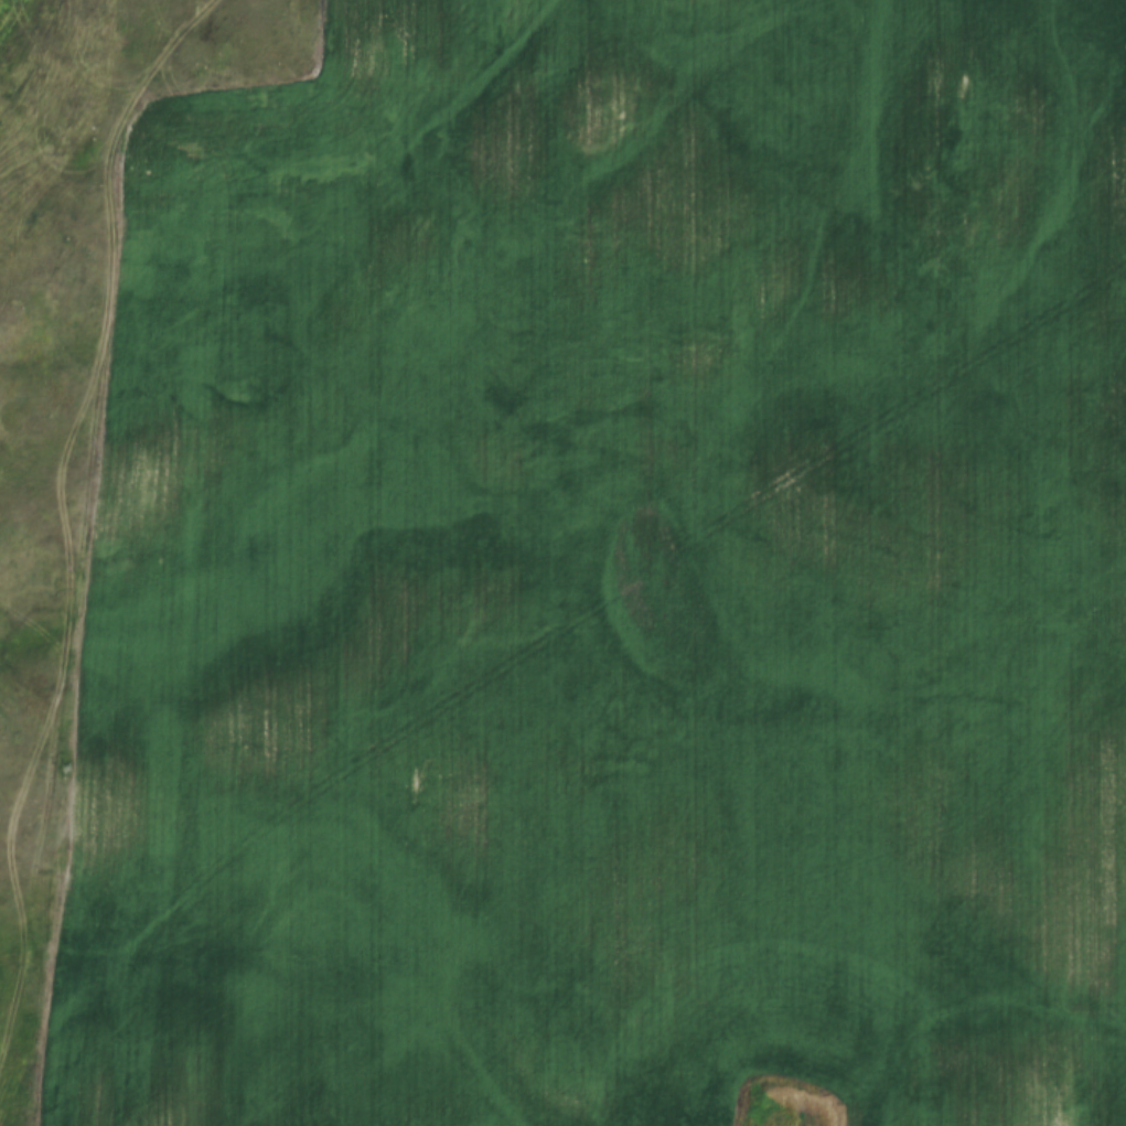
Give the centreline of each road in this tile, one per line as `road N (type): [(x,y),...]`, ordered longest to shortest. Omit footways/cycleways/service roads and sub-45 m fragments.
road 1 (track): [(220,0),(139,99),(118,161),(117,286),(88,556),(49,733),(19,805),(28,976),(0,1065)]

